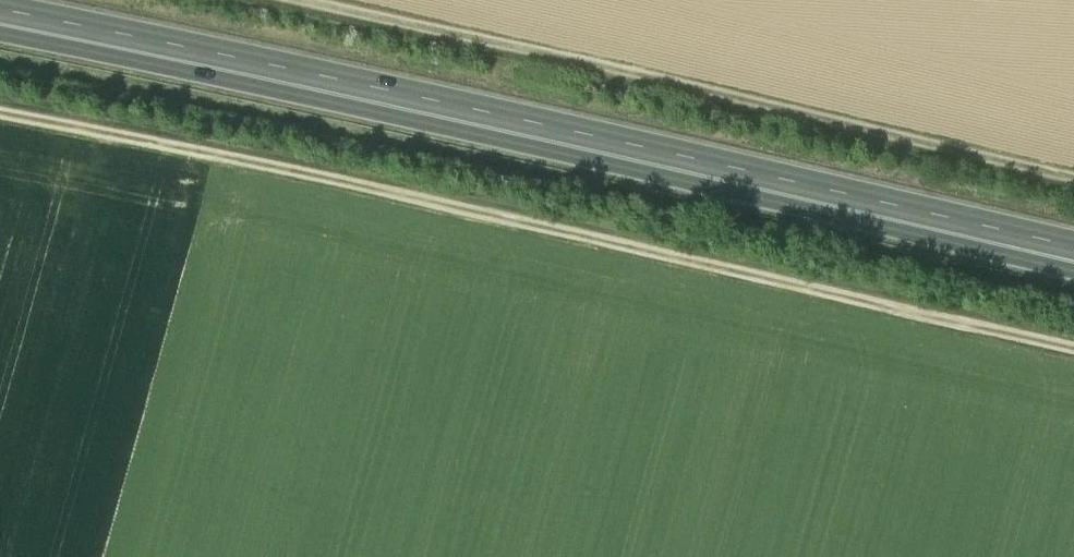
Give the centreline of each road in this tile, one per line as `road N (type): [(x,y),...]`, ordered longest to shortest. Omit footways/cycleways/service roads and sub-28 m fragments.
road 1 (track): [(1073,351),(0,114)]
road 2 (trunk): [(1073,253),(0,17)]
road 3 (track): [(255,0),(1073,181)]

